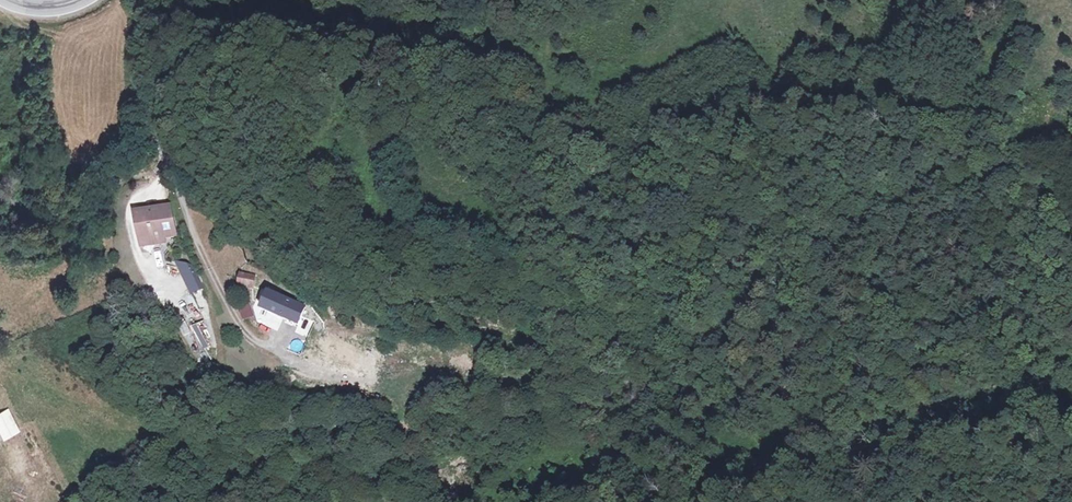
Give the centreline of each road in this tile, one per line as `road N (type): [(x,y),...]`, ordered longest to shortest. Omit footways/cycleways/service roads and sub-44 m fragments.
road 1 (track): [(143,0),(138,64),(164,161),(205,237)]
road 2 (track): [(510,0),(385,147)]
road 3 (track): [(205,237),(236,342),(297,360)]

